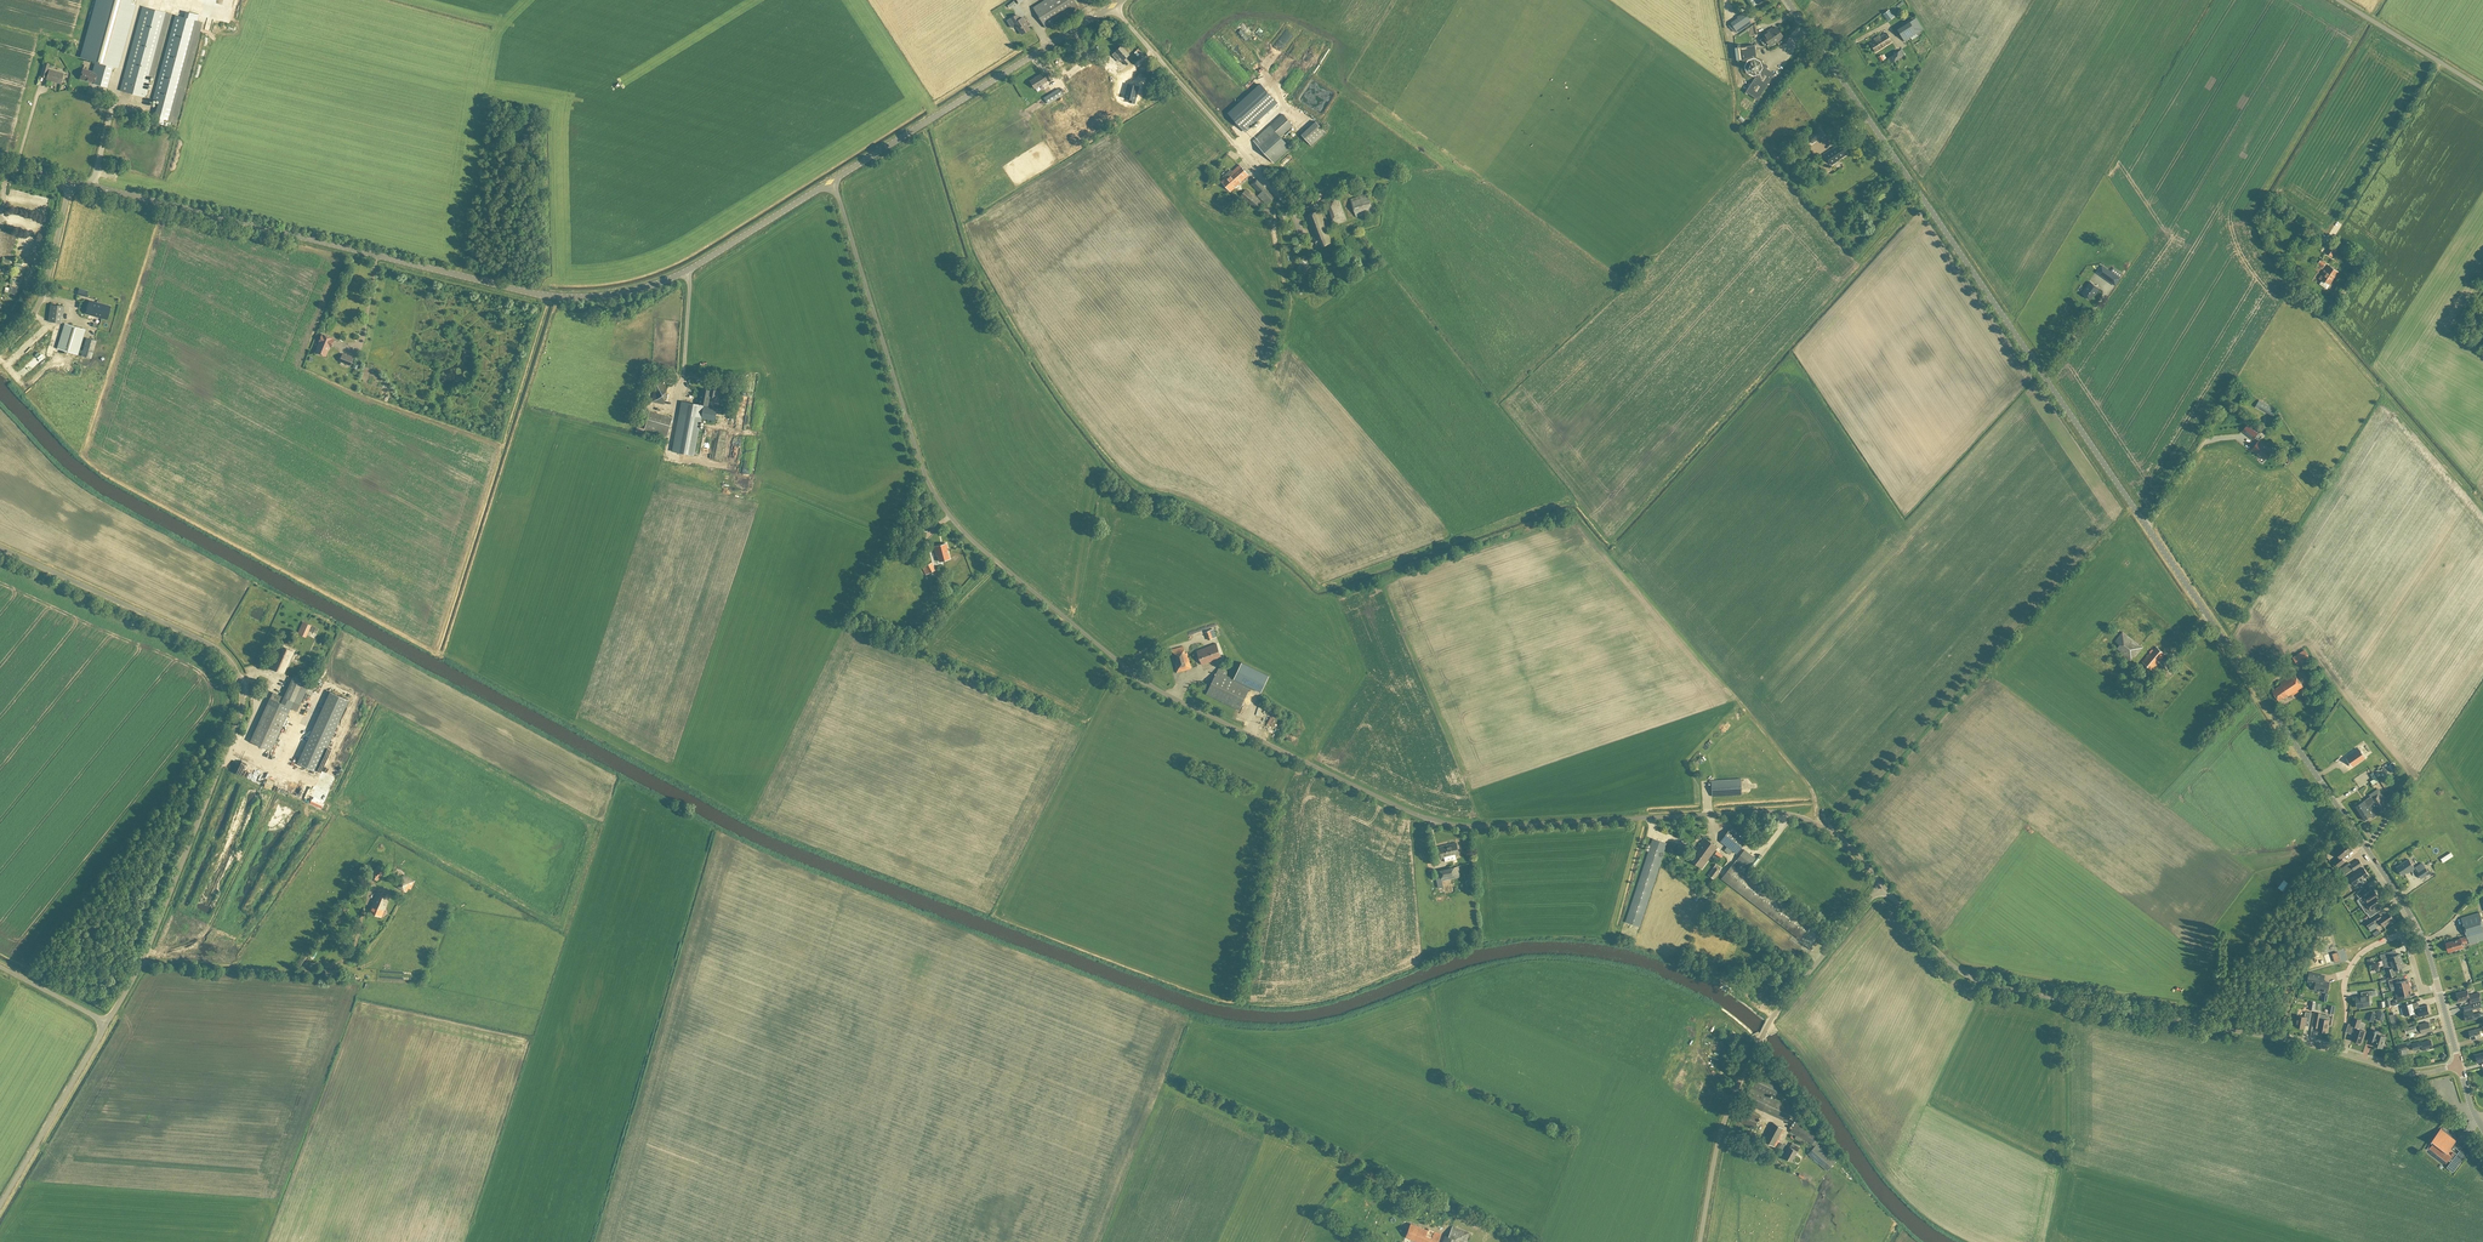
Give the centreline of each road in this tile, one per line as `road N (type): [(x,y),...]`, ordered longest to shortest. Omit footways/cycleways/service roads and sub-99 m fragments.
road 1 (unclassified): [(1882,886),(1829,823),(1782,811),(1505,825),(1420,813),(1144,679),(986,554),(942,505),(908,423),(834,182)]
road 2 (tertiary): [(2416,925),(1787,0)]
road 3 (tertiary): [(834,182),(706,261),(637,289),(586,298),(529,293),(91,187)]
road 4 (unclassified): [(107,1023),(142,963),(237,723),(242,689),(215,648),(0,548)]
road 5 (unclassified): [(2460,1066),(2409,1074),(2310,1046),(1988,986),(1946,961),(1882,886)]
road 6 (unclassified): [(1699,1241),(1722,1127),(1762,1036),(1882,886)]
road 7 (tertiary): [(834,182),(1113,7)]
road 8 (unclassified): [(1301,238),(1291,209),(1113,7)]
road 9 (unclassified): [(0,1204),(107,1023)]
road 10 (unclassified): [(91,187),(140,0)]
road 11 (unclassified): [(0,350),(46,287),(71,182)]
road 12 (unclassified): [(2482,89),(2337,0)]
road 13 (tertiary): [(2460,1066),(2416,925)]
road 14 (unclassified): [(107,1023),(0,967)]

